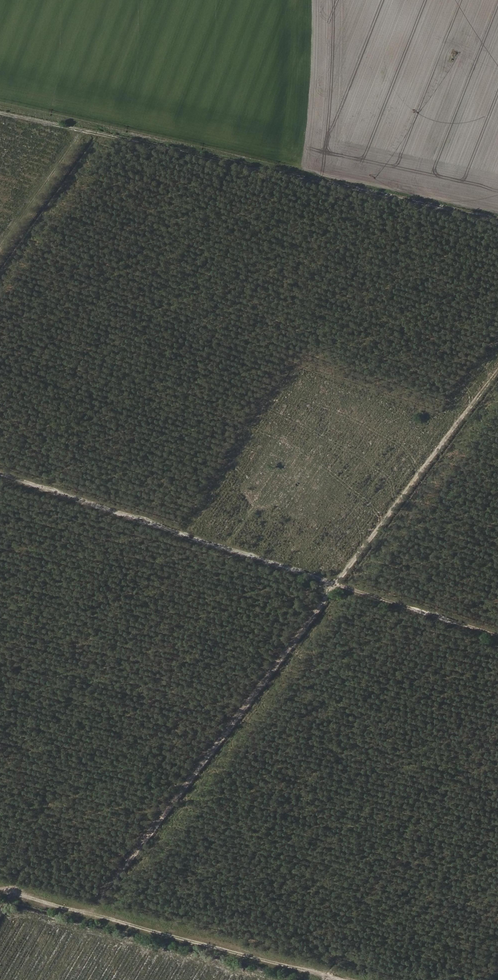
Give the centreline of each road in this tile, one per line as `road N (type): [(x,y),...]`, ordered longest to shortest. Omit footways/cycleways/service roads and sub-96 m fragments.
road 1 (track): [(0,473),(497,636)]
road 2 (track): [(0,889),(342,979)]

